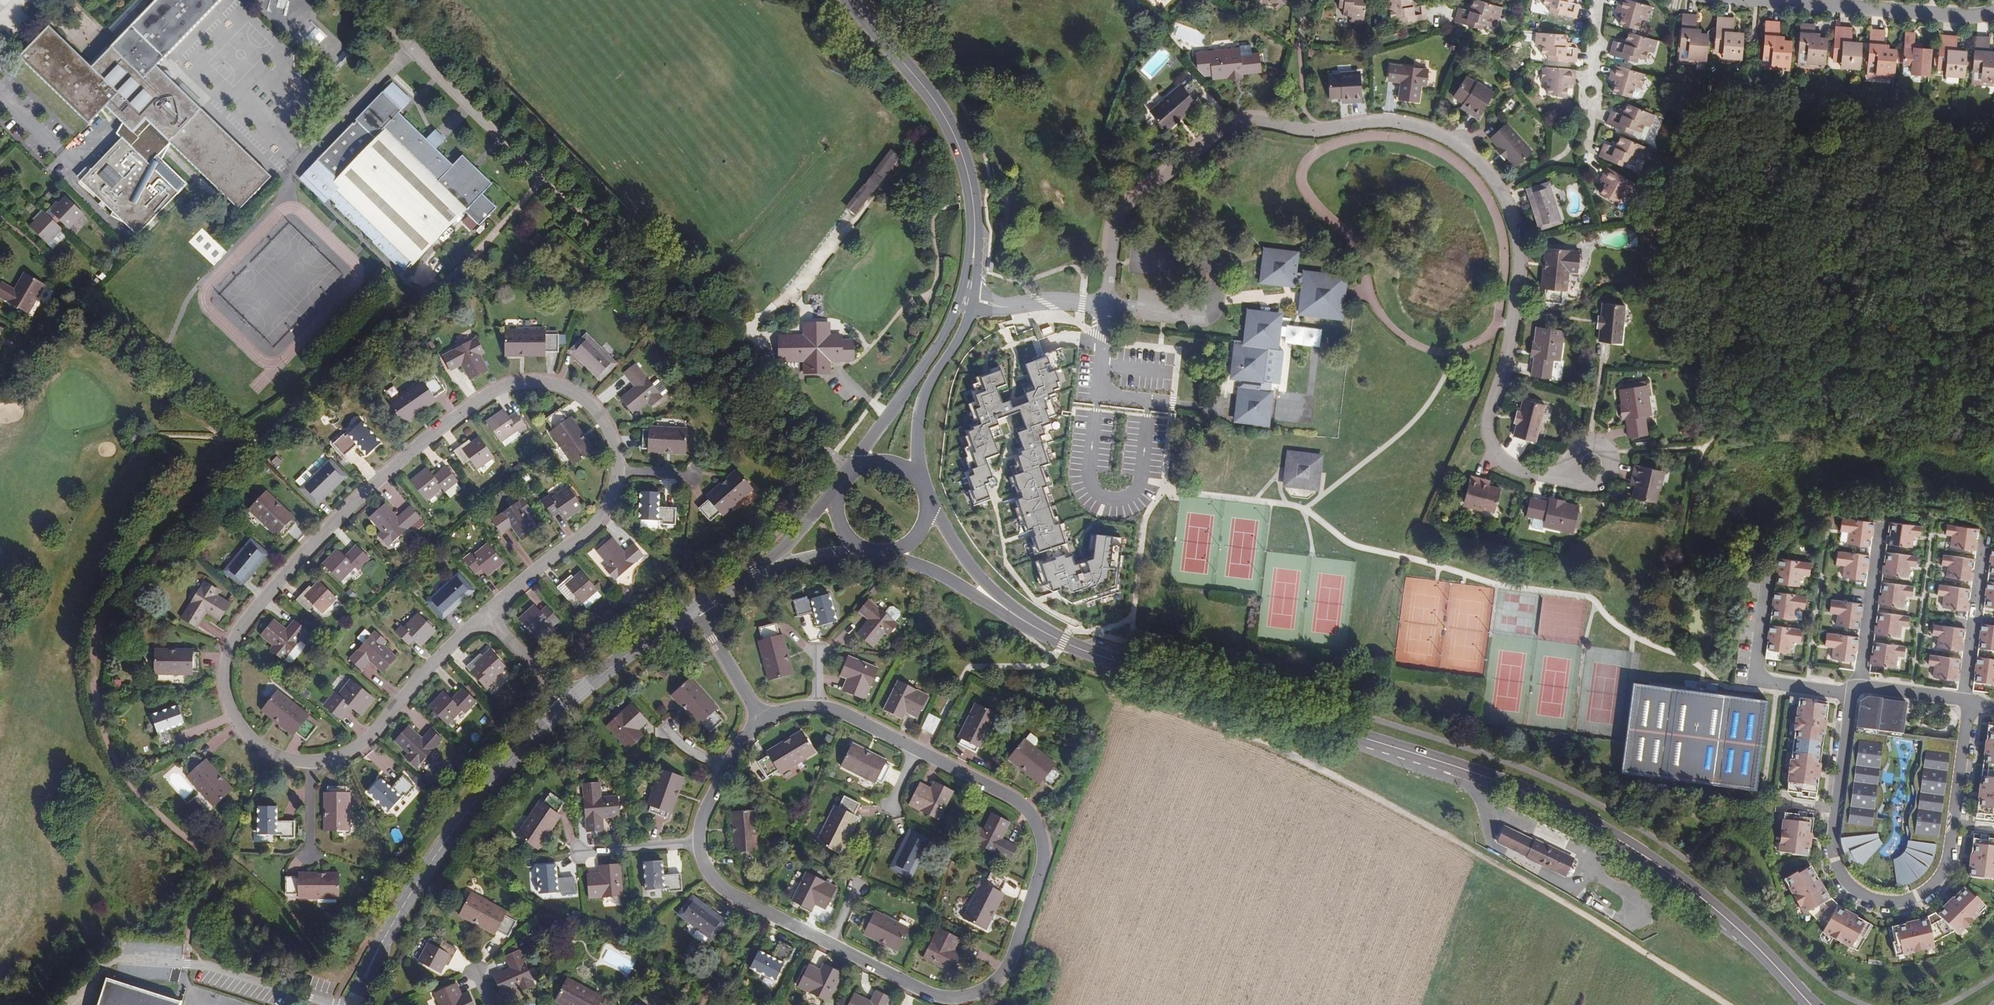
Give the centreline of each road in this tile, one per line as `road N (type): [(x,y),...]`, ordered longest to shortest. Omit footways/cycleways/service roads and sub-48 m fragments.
road 1 (residential): [(1583,481),(1526,470),(1493,445),(1486,422),(1520,260),(1515,223),(1484,167),(1419,126),(1230,126),(1122,211),(1107,306),(997,306),(966,298)]
road 2 (tertiary): [(999,605),(1064,641),(1180,688),(1461,768),(1585,820),(1711,905),(1804,999)]
road 3 (residential): [(315,760),(272,753),(244,733),(223,685),(224,656),(236,631),(371,485),(513,382),(574,391),(607,417),(616,469)]
road 4 (track): [(1728,1004),(1556,897),(1278,745),(1120,692)]
road 5 (residential): [(918,750),(1024,805),(1041,837),(1044,857),(1005,973),(981,992),(932,995),(831,943)]
road 6 (residential): [(1969,701),(1943,870),(1913,899),(1881,902),(1847,882),(1832,846),(1855,688)]
road 7 (tertiary): [(565,707),(448,839),(351,1004)]
road 8 (tertiary): [(852,0),(951,129),(970,181),(975,231),(966,298)]
road 9 (residential): [(481,616),(362,743),(315,760)]
road 10 (residential): [(1993,9),(1971,15),(1772,0)]
road 11 (residential): [(616,469),(609,503),(590,529),(481,616)]
road 12 (tertiary): [(966,298),(853,470)]
road 13 (residential): [(1855,688),(1761,678),(1768,575)]
road 14 (tertiary): [(919,480),(923,399),(965,328),(966,298)]
road 15 (residential): [(831,943),(729,893),(705,870),(699,843)]
road 16 (residential): [(1986,536),(1969,701)]
road 17 (tertiary): [(695,613),(565,707)]
road 18 (residential): [(1855,688),(1880,533)]
road 19 (residential): [(1599,0),(1589,152)]
road 20 (tertiary): [(999,605),(926,496)]
road 21 (tertiary): [(887,551),(999,605)]
road 22 (residential): [(481,616),(565,707)]
road 23 (residential): [(1583,481),(1571,463),(1575,449),(1601,441),(1614,464),(1608,476),(1589,483)]
road 24 (residential): [(760,716),(695,613)]
road 25 (residential): [(699,843),(578,851)]

